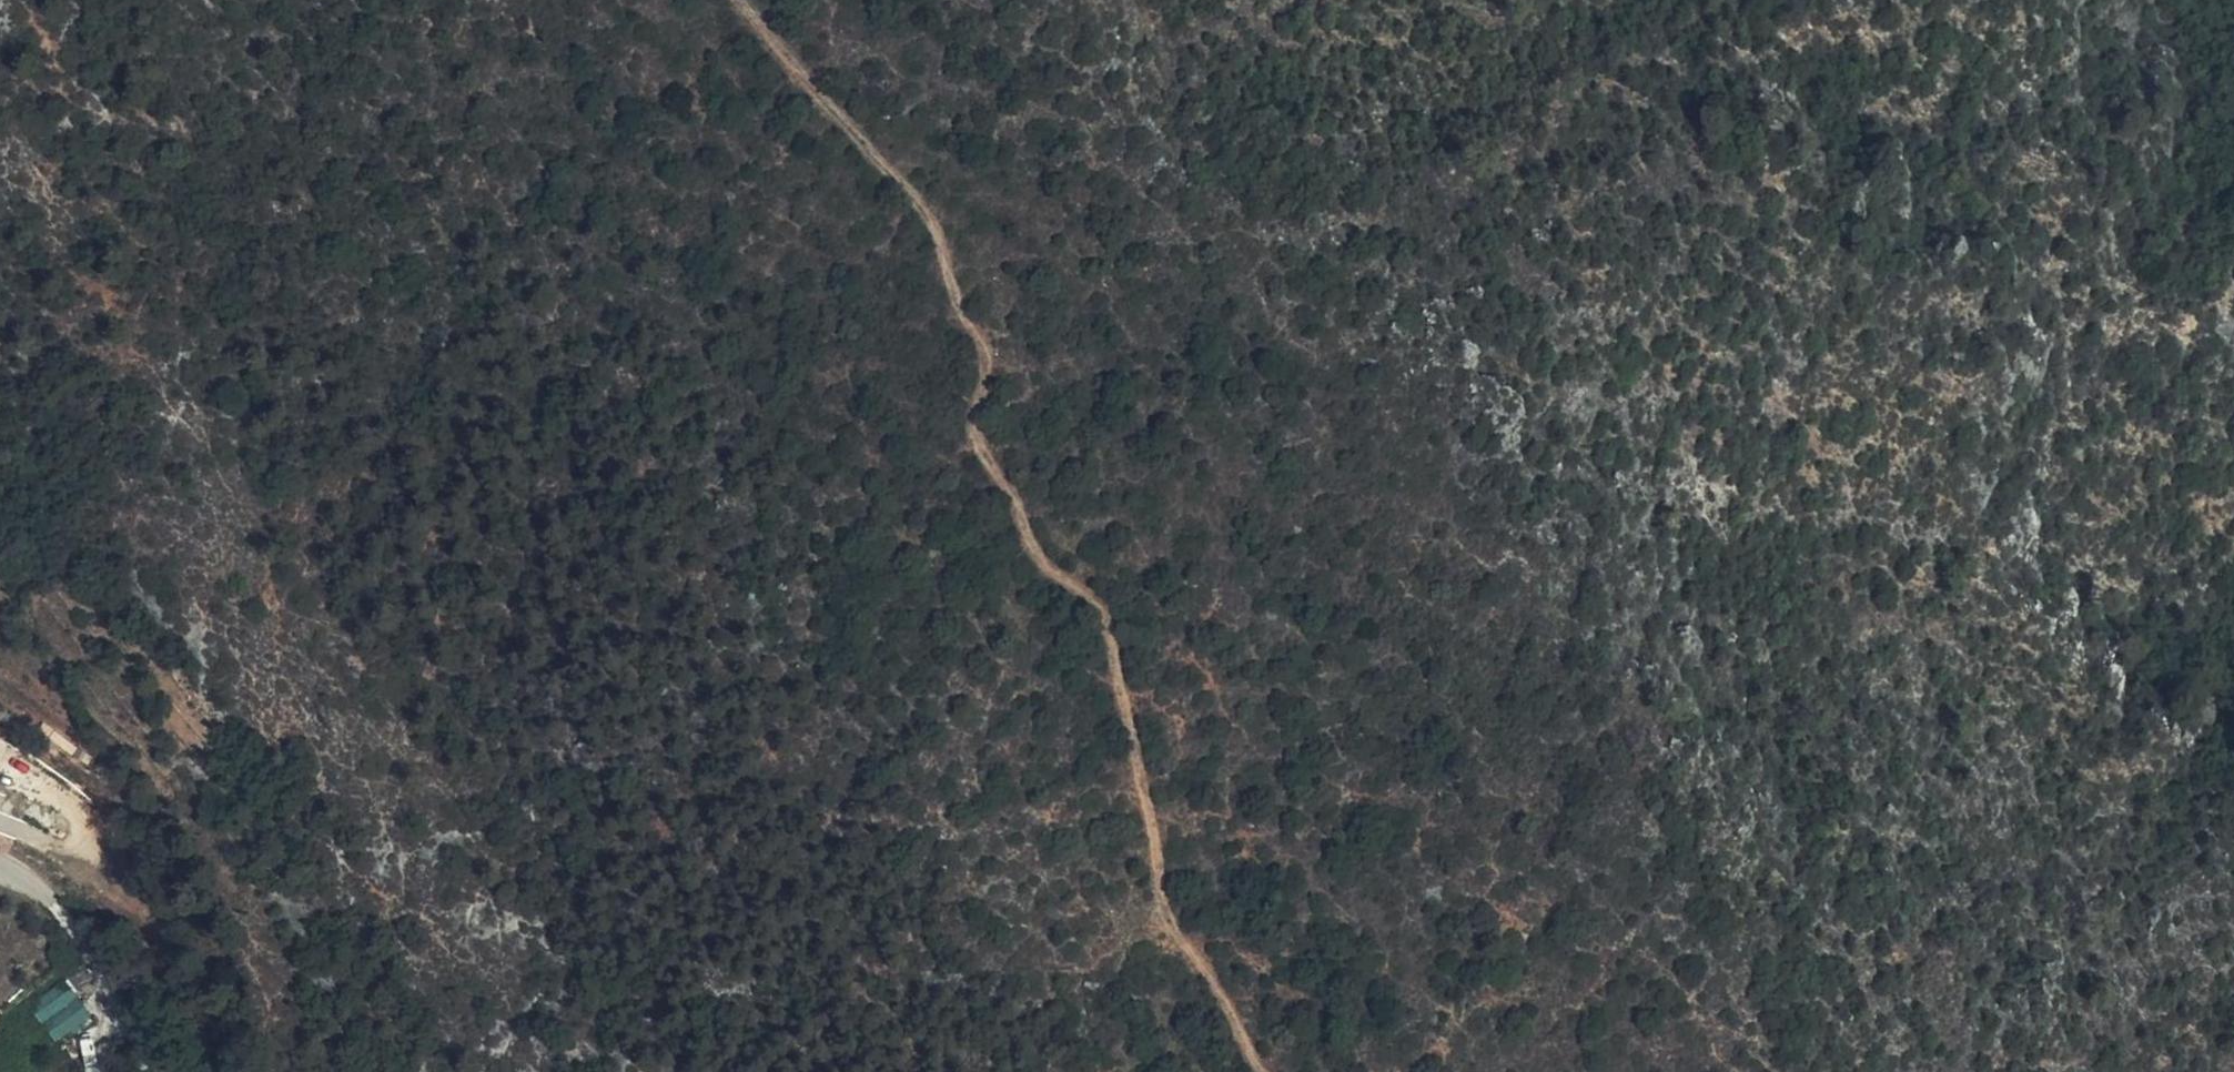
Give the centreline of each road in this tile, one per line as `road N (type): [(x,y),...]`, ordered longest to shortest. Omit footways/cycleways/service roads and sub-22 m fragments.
road 1 (track): [(748,0),(931,213),(986,357),(973,430),(1046,565),(1109,611),(1168,913),(1270,1071)]

